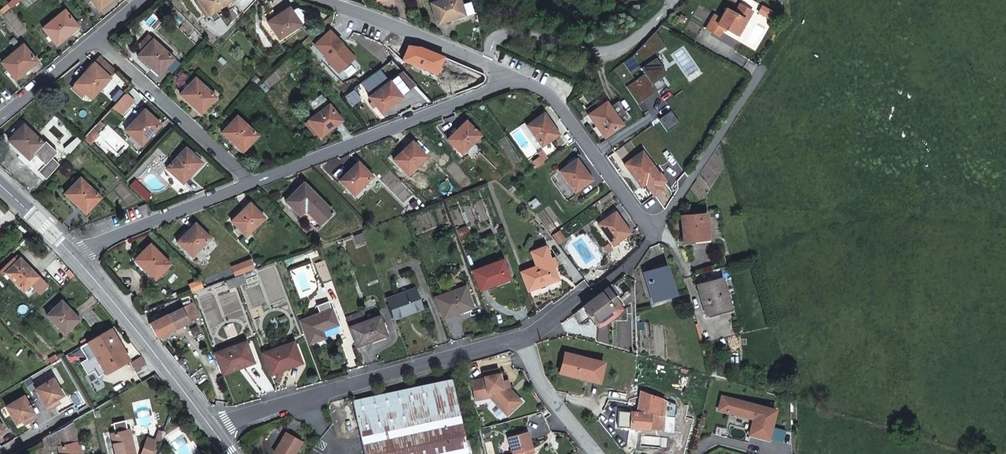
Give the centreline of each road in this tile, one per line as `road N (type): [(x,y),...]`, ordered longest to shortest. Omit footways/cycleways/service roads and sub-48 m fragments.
road 1 (residential): [(214,427),(522,342)]
road 2 (residential): [(252,182),(517,79)]
road 3 (secondary): [(70,250),(214,427)]
road 4 (residential): [(98,36),(252,182)]
road 5 (residential): [(517,79),(557,102),(658,231)]
road 6 (residential): [(324,0),(517,79)]
road 7 (residential): [(70,250),(252,182)]
road 8 (residential): [(522,342),(599,290),(658,231)]
road 9 (residential): [(522,342),(597,453)]
road 10 (residential): [(0,118),(98,36)]

